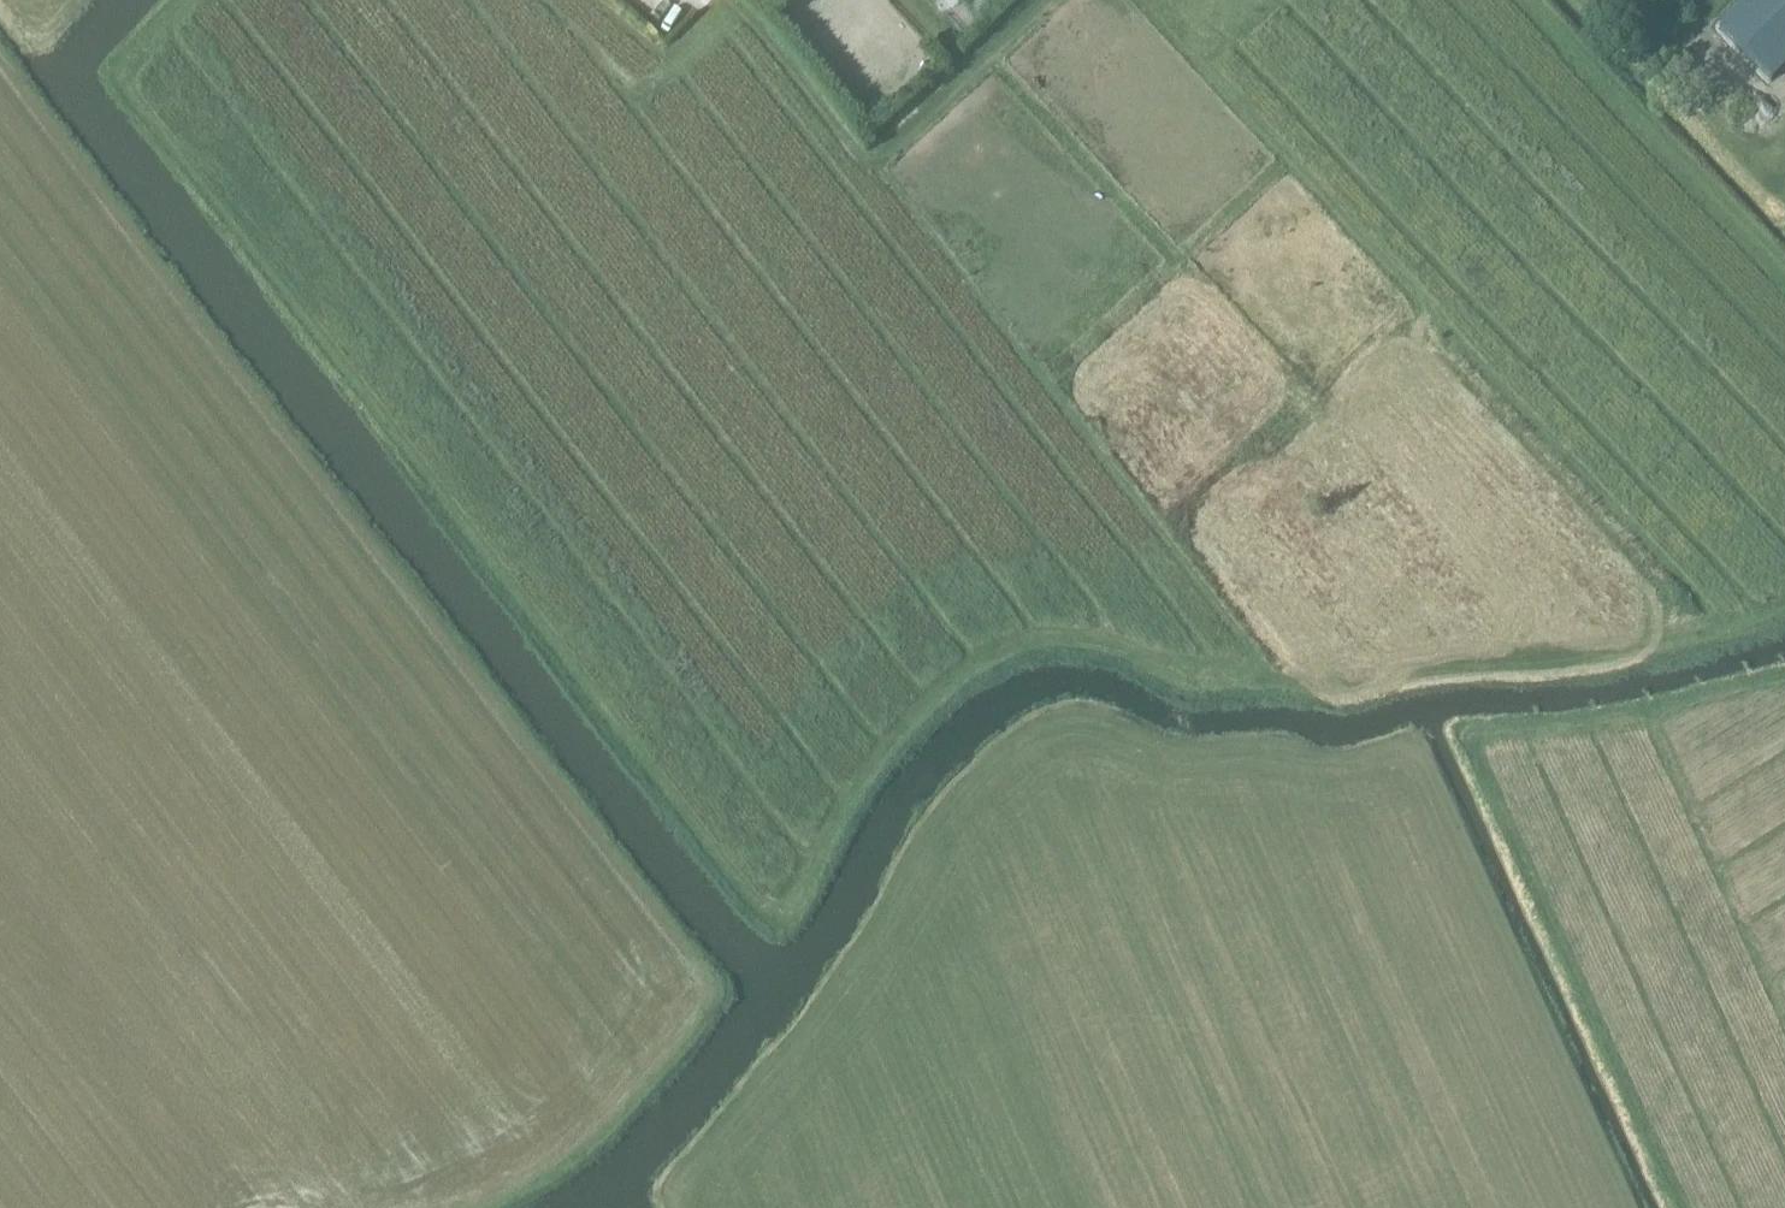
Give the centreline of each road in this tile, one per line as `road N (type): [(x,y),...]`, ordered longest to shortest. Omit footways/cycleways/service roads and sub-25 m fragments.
road 1 (track): [(1784,679),(1610,722),(1472,738),(1683,1207)]

